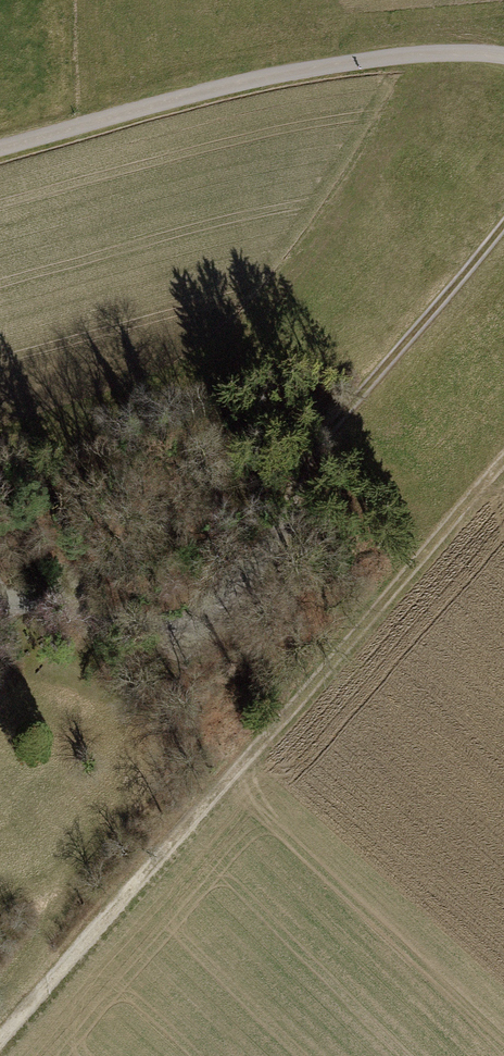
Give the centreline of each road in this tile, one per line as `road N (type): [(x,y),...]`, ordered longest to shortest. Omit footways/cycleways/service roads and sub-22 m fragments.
road 1 (track): [(0,1038),(503,457)]
road 2 (track): [(0,600),(85,605),(158,628),(186,630),(208,620),(240,593),(305,500),(320,454),(364,390),(503,223)]
road 3 (unclassified): [(0,147),(293,73),(426,51),(503,57)]

